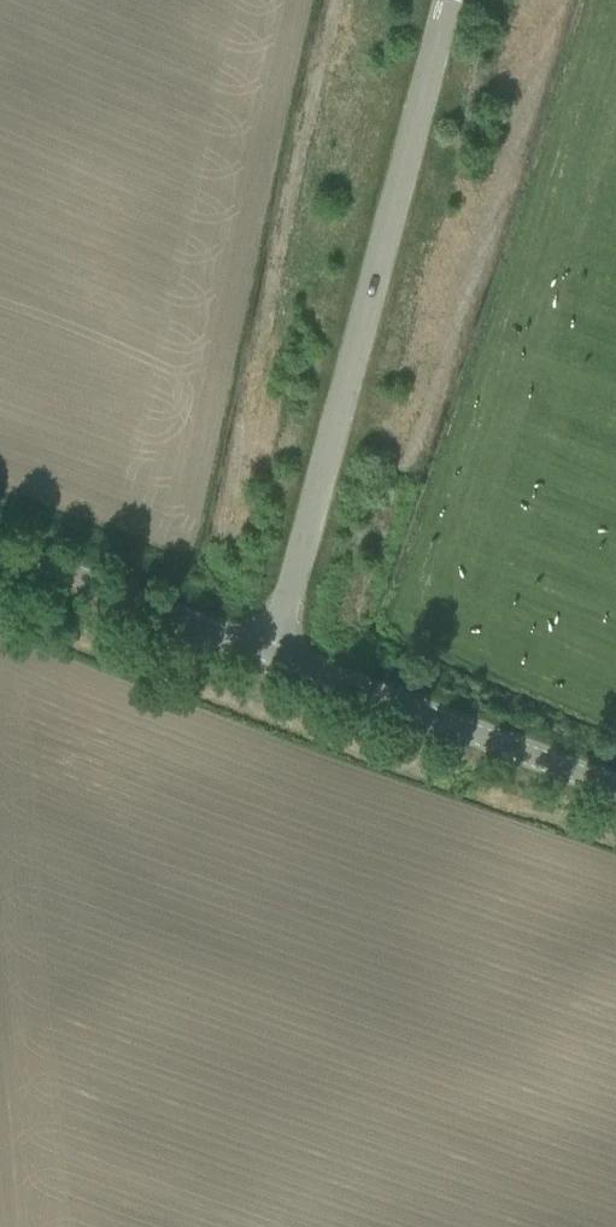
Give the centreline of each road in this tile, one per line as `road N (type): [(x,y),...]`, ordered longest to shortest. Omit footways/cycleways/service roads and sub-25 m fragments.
road 1 (unclassified): [(272,654),(390,266),(453,0)]
road 2 (unclassified): [(615,790),(272,654)]
road 3 (unclassified): [(272,654),(0,548)]

